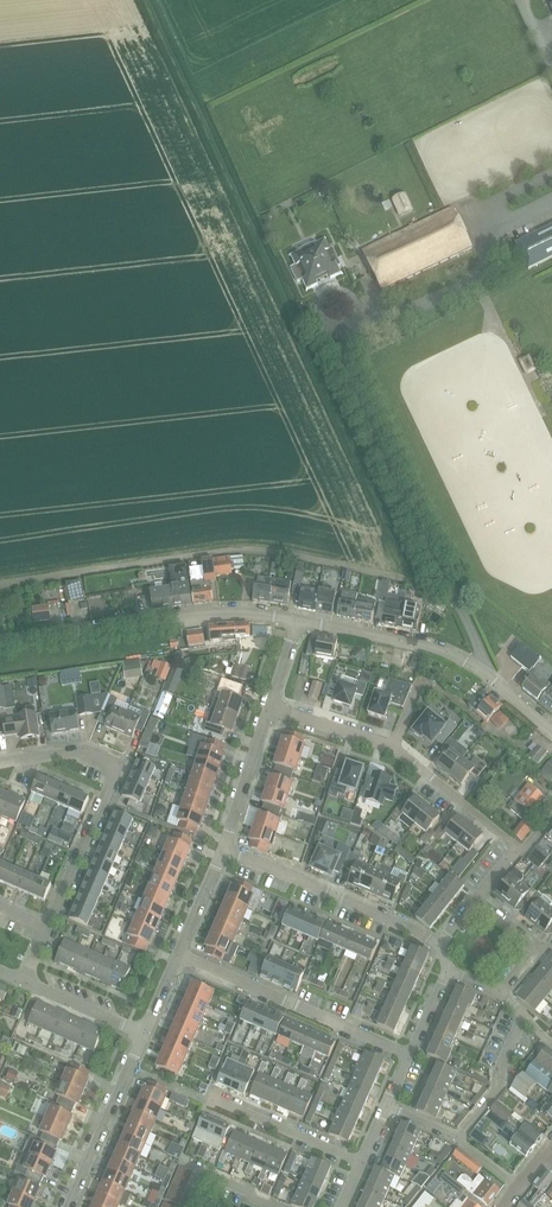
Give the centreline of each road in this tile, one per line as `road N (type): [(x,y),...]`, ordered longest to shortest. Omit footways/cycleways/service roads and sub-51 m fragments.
road 1 (track): [(142,0),(410,578)]
road 2 (unclassified): [(297,620),(203,613),(0,641)]
road 3 (unclassified): [(551,730),(481,671),(437,648),(297,620)]
road 4 (residential): [(409,1055),(177,956)]
road 5 (residential): [(439,945),(266,866),(223,854)]
road 6 (residential): [(25,980),(118,767)]
road 7 (residential): [(70,1206),(144,1034)]
road 8 (residential): [(361,1163),(213,1099)]
road 9 (residential): [(393,747),(517,848)]
road 10 (residential): [(386,1107),(457,1138),(519,1189)]
road 11 (residential): [(223,854),(270,711)]
road 12 (residential): [(144,1034),(25,980)]
road 13 (residential): [(270,711),(393,747)]
road 14 (residential): [(0,764),(85,752),(118,767)]

